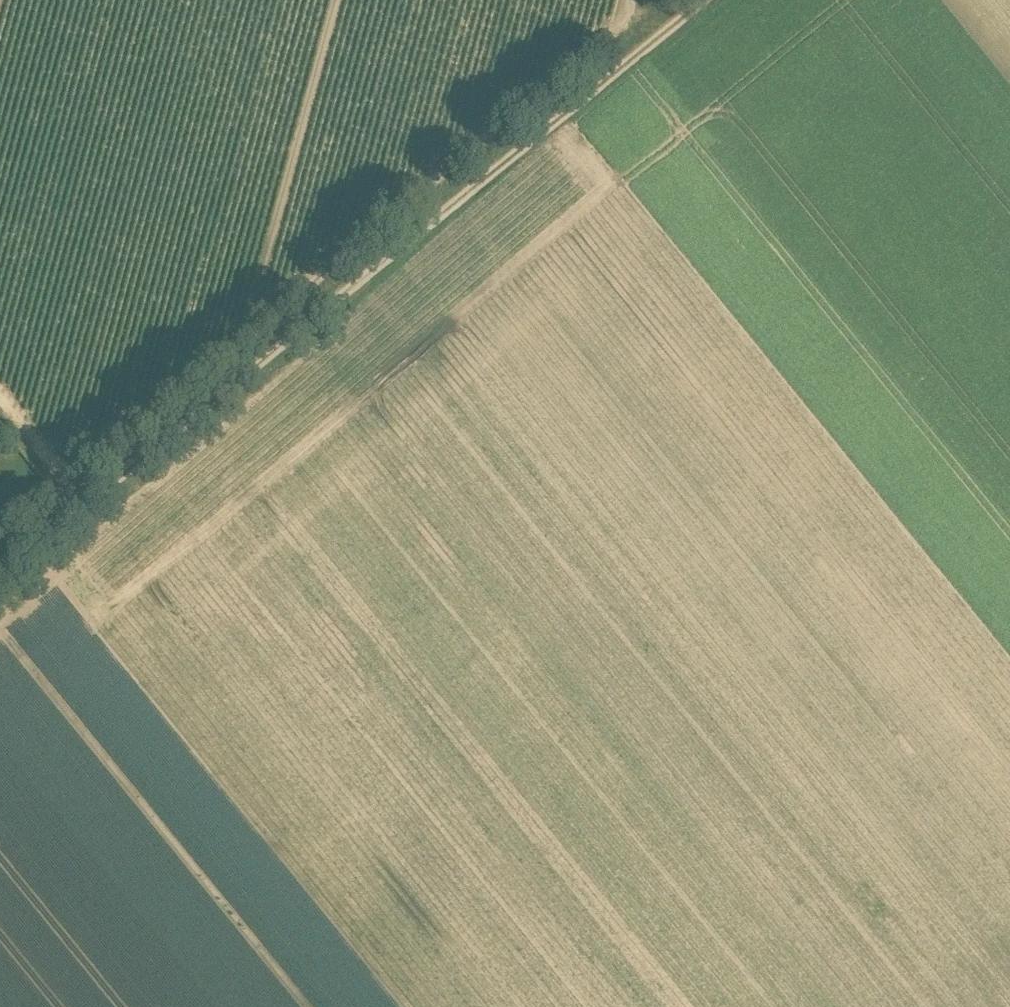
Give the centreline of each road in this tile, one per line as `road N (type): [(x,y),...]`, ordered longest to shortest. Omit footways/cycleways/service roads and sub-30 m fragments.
road 1 (track): [(693,0),(0,571)]

